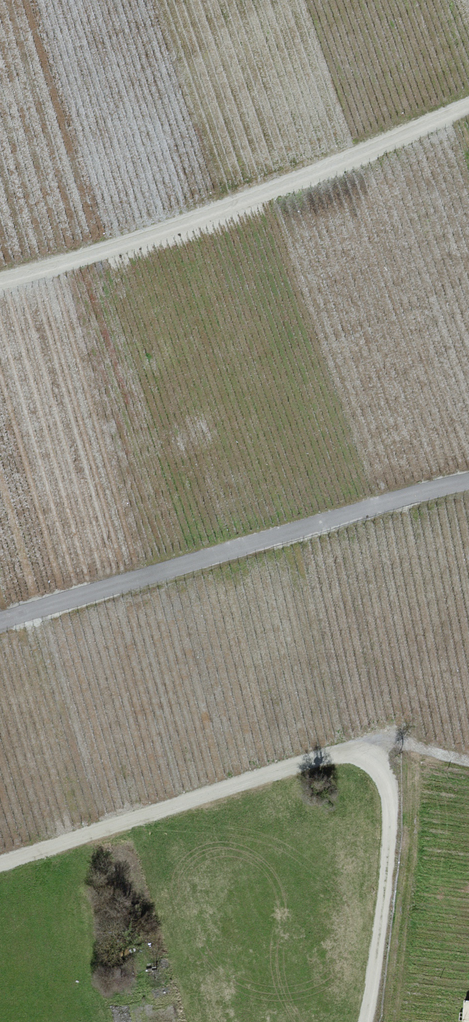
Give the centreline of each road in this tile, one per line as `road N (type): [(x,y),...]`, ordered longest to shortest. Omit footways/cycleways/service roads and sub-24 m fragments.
road 1 (track): [(0,870),(358,745),(395,780),(376,1021)]
road 2 (track): [(468,111),(399,143),(0,270)]
road 3 (track): [(468,486),(0,624)]

